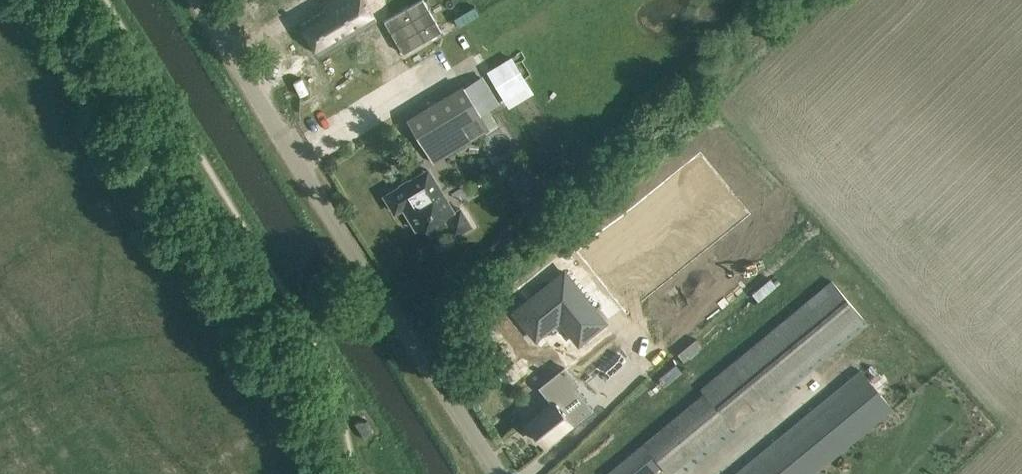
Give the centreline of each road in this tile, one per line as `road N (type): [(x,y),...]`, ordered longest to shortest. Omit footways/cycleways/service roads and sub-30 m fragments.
road 1 (unclassified): [(497,473),(197,0)]

